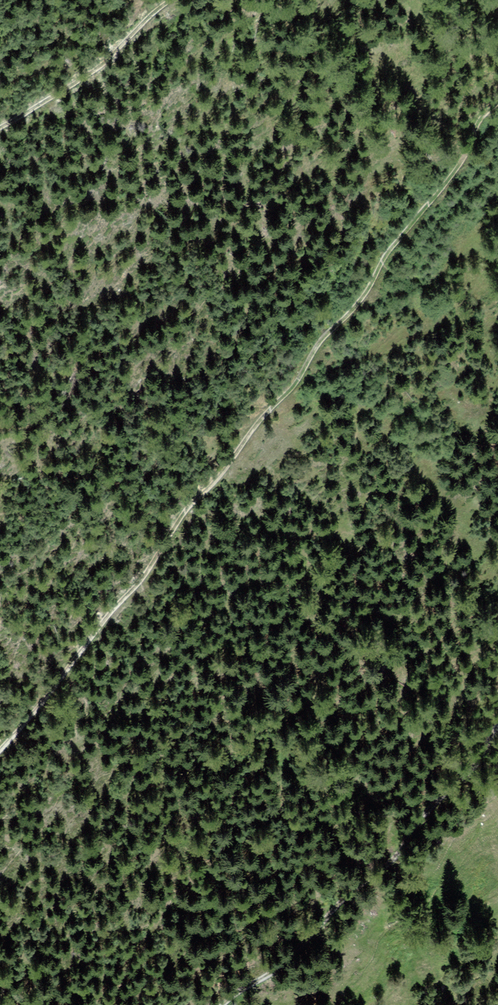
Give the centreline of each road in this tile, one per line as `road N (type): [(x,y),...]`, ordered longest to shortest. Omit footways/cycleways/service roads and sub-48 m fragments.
road 1 (track): [(497,95),(355,299),(0,740)]
road 2 (track): [(218,1004),(334,926),(444,827),(497,724)]
road 3 (track): [(0,128),(109,59),(166,0)]

